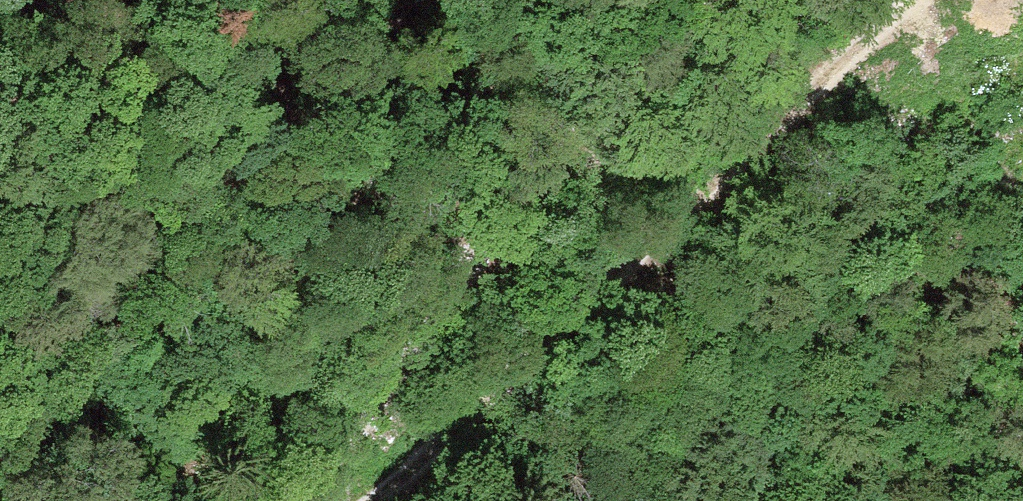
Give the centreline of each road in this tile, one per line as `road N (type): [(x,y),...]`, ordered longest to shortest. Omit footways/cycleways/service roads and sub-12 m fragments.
road 1 (track): [(921,0),(377,500)]
road 2 (track): [(699,0),(477,250),(308,500)]

